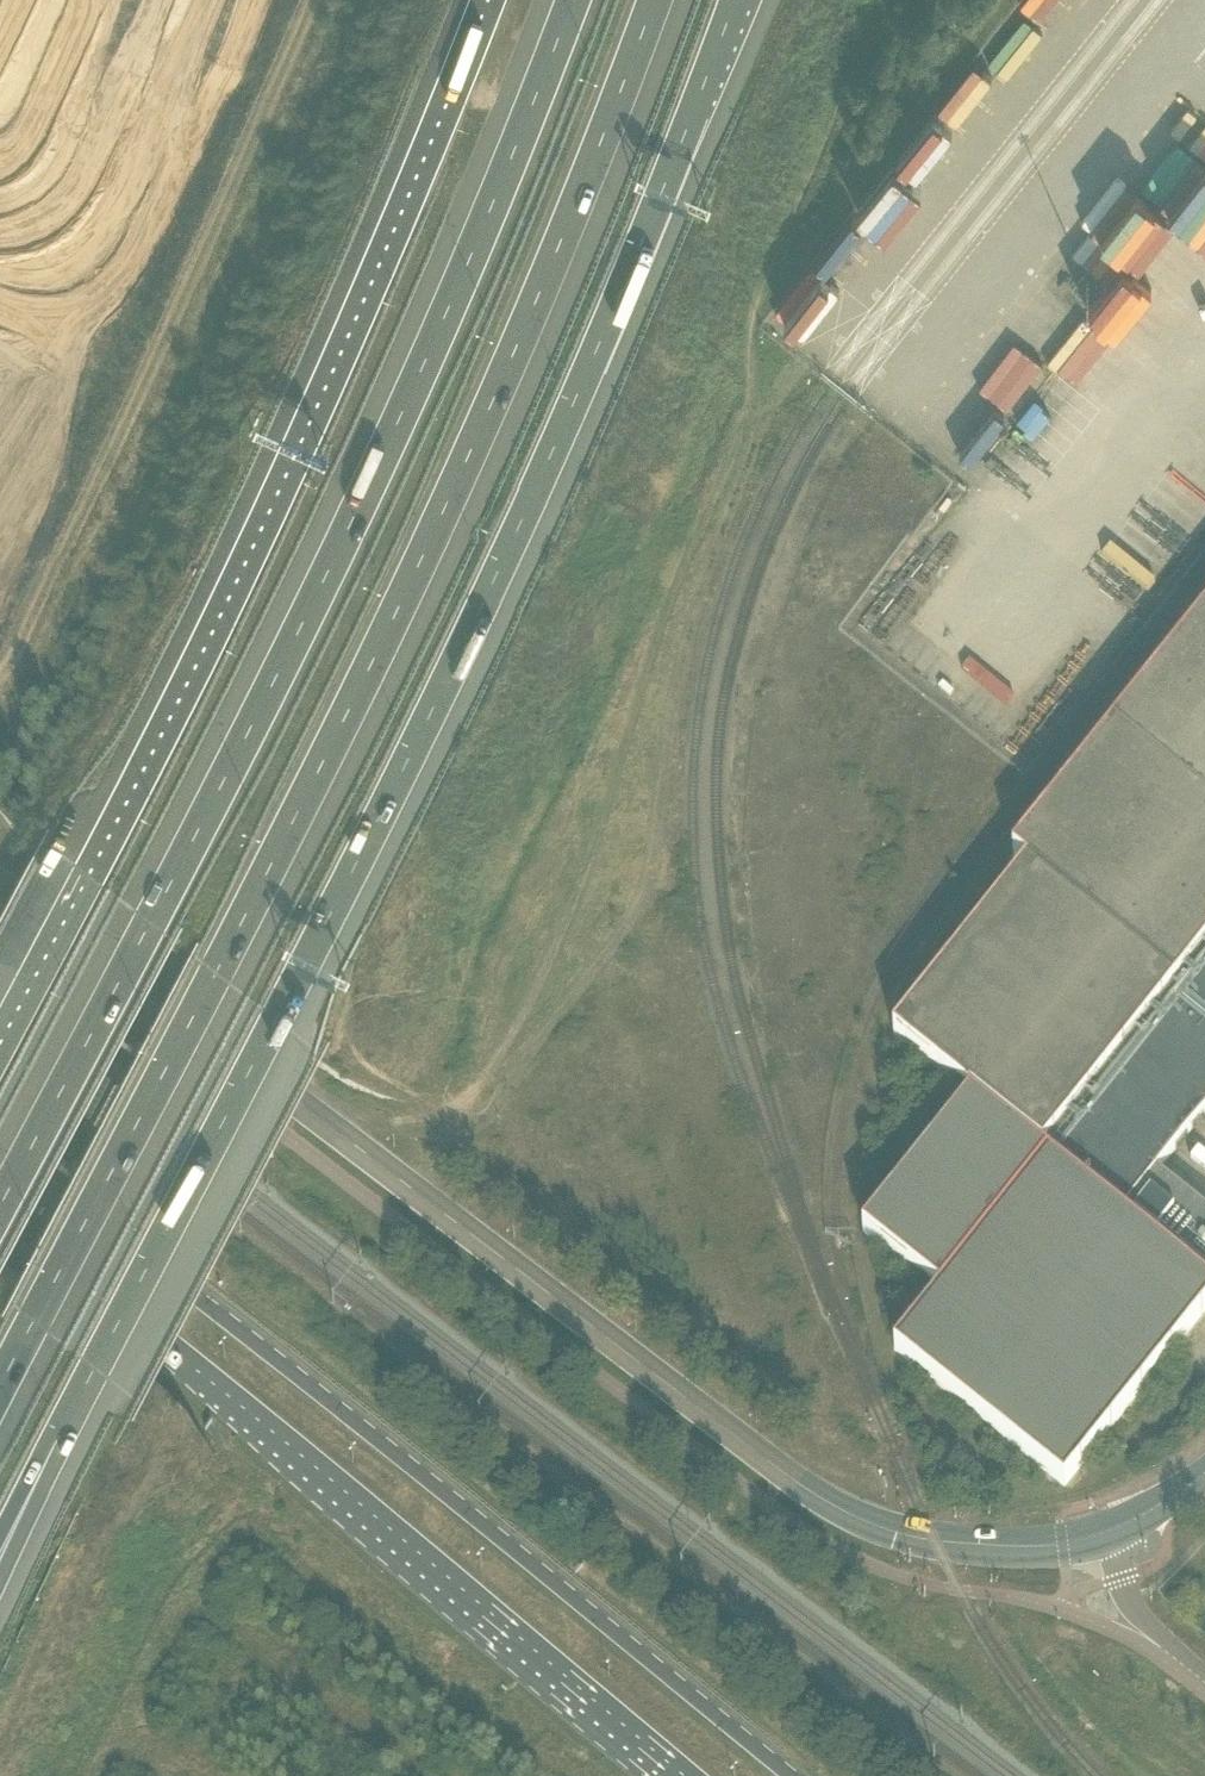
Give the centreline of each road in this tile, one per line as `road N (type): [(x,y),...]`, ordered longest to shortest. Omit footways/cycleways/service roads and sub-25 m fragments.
road 1 (motorway): [(0,1389),(219,967),(500,396),(659,0)]
road 2 (motorway): [(95,1366),(279,1014),(567,417),(738,0)]
road 3 (motorway): [(570,0),(418,376),(154,917),(0,1207)]
road 4 (tertiary): [(0,885),(428,1198),(805,1490),(875,1529),(937,1545),(1063,1548),(1108,1535)]
road 5 (motorway): [(488,0),(337,360),(95,870),(0,1047)]
road 6 (secondary): [(790,1775),(379,1437),(0,1145)]
road 7 (secondary): [(0,1214),(683,1775)]
road 8 (track): [(305,0),(122,434),(0,658)]
road 9 (track): [(760,418),(748,327),(879,0)]
road 10 (motorway): [(0,1581),(95,1366)]
road 11 (motorway): [(0,1547),(95,1366)]
road 12 (unclassified): [(1204,1682),(1144,1623),(1108,1535)]

